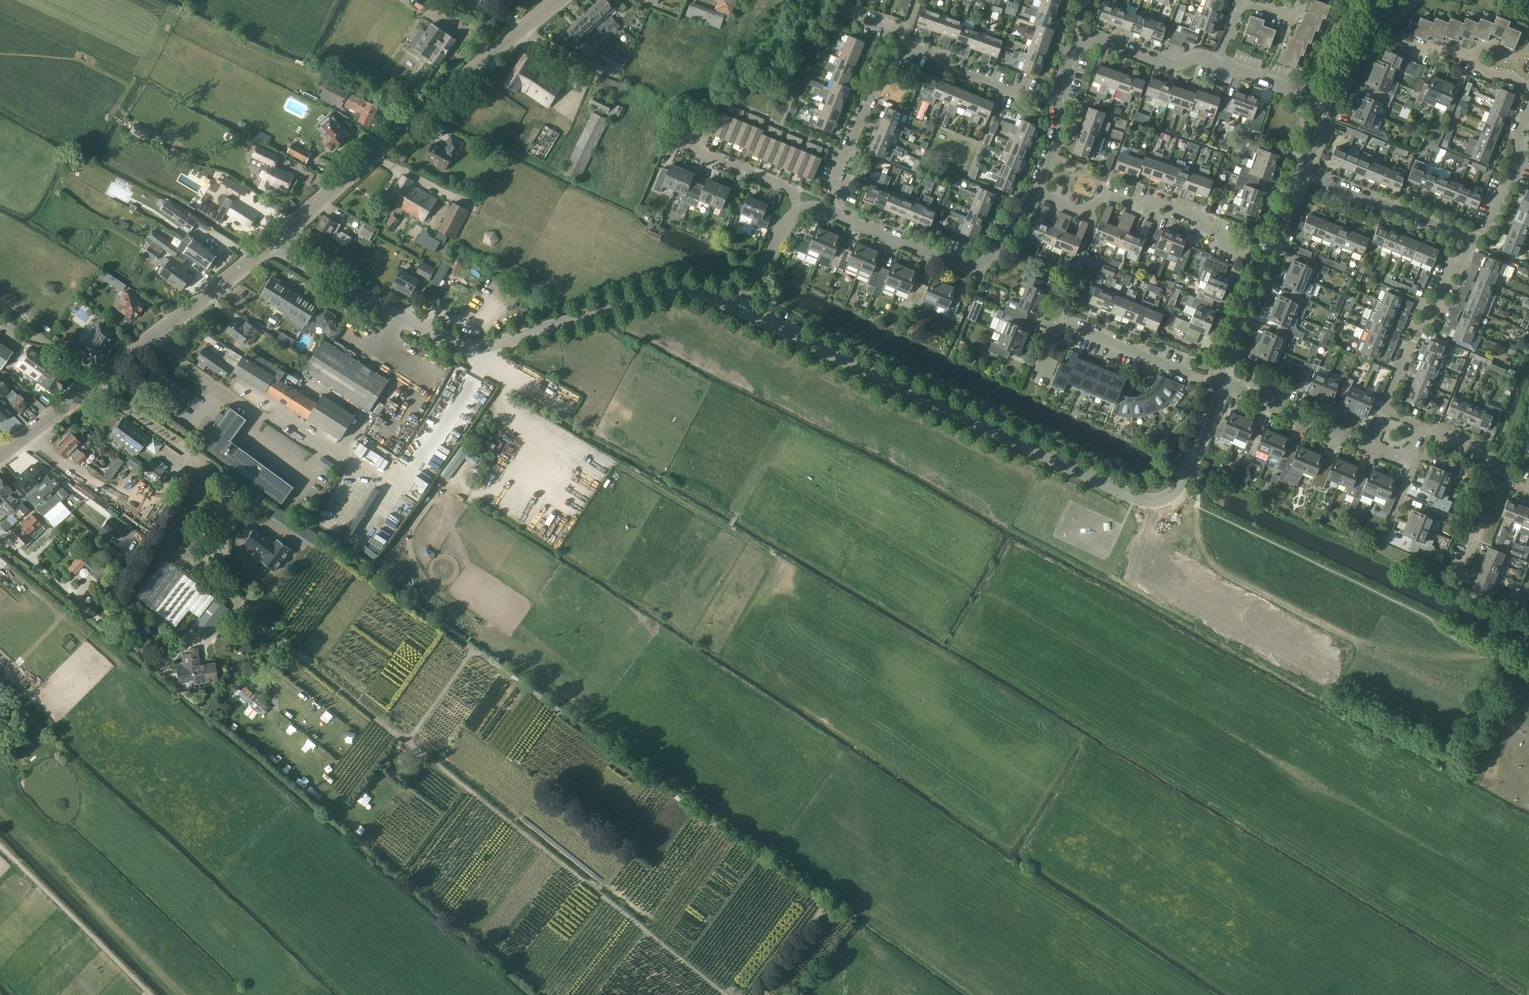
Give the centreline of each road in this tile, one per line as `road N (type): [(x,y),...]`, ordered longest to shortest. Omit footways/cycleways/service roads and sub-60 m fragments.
road 1 (track): [(445,481),(404,539),(408,571),(981,994)]
road 2 (tertiary): [(1219,386),(1185,475),(1173,495),(1154,502),(741,309)]
road 3 (track): [(266,632),(727,994)]
road 4 (tertiary): [(741,309),(694,290),(670,291),(574,327),(477,350),(268,245)]
road 5 (tertiary): [(268,245),(558,0)]
road 6 (tertiary): [(0,455),(268,245)]
road 7 (residential): [(1269,258),(1218,240),(1196,214),(1151,198),(1140,204),(1111,192),(1086,210),(1032,189)]
road 8 (residential): [(838,214),(979,259),(1032,189)]
road 9 (residential): [(1219,386),(1054,321),(1042,357)]
road 10 (track): [(0,850),(149,994)]
road 11 (residential): [(1384,410),(1420,323),(1473,239)]
road 12 (residential): [(838,214),(846,153),(896,39)]
road 13 (residential): [(1053,97),(896,39)]
road 14 (residential): [(1449,230),(1304,169)]
road 15 (residential): [(1080,47),(1098,41),(1155,63),(1197,56),(1219,64)]
road 16 (residential): [(1354,436),(1222,379)]
road 17 (residential): [(798,208),(792,188),(691,145)]
road 18 (tertiary): [(1269,258),(1222,379)]
road 19 (residential): [(1473,239),(1489,226),(1521,156),(1522,125)]
road 20 (residential): [(1453,581),(1491,459)]
road 21 (residential): [(1219,64),(1332,107)]

